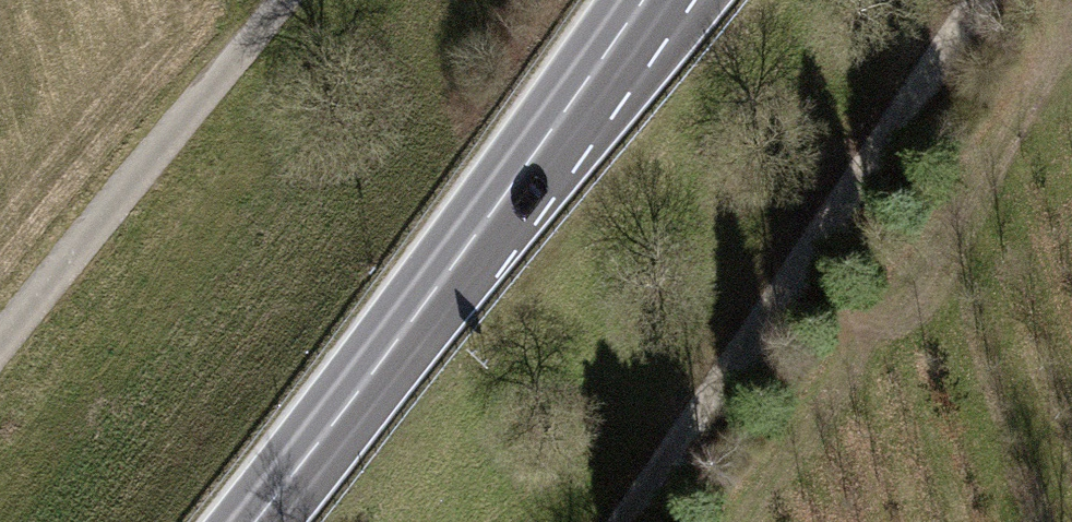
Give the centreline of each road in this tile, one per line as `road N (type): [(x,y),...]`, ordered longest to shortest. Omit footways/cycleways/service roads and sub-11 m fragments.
road 1 (primary): [(235,521),(637,0)]
road 2 (track): [(623,521),(983,0)]
road 3 (track): [(311,0),(0,378)]

